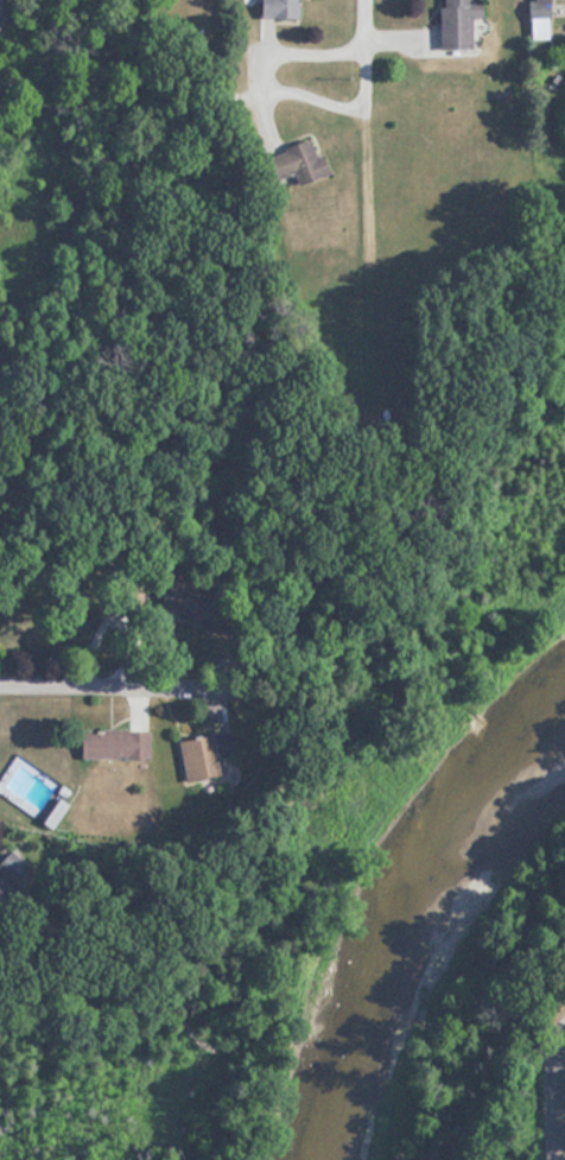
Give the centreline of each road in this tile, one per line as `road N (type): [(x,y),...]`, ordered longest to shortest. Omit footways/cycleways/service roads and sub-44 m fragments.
road 1 (residential): [(163,698),(0,693)]

